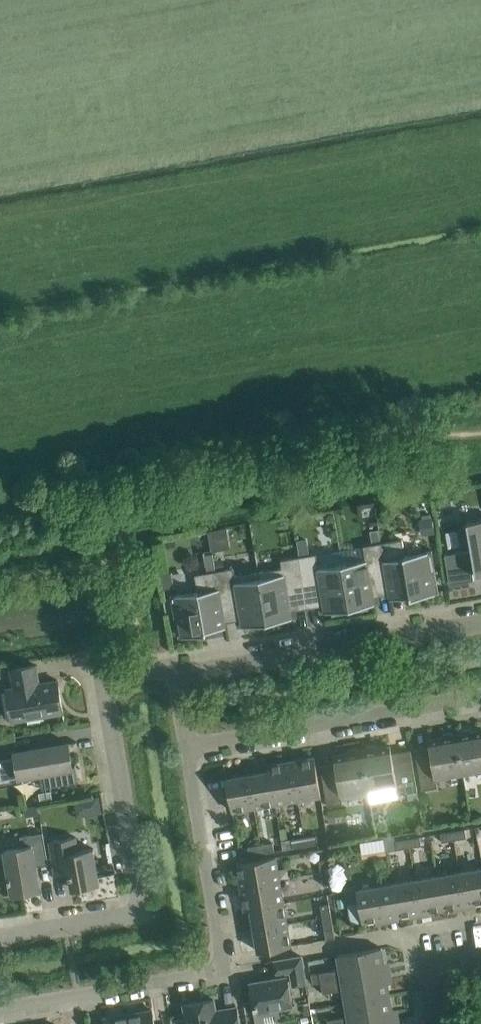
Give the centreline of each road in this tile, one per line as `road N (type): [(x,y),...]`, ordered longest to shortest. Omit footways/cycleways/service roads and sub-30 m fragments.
road 1 (residential): [(0,1008),(218,967),(185,746)]
road 2 (residential): [(0,938),(138,910),(104,678)]
road 3 (residential): [(174,676),(480,624)]
road 4 (residential): [(185,746),(480,695)]

